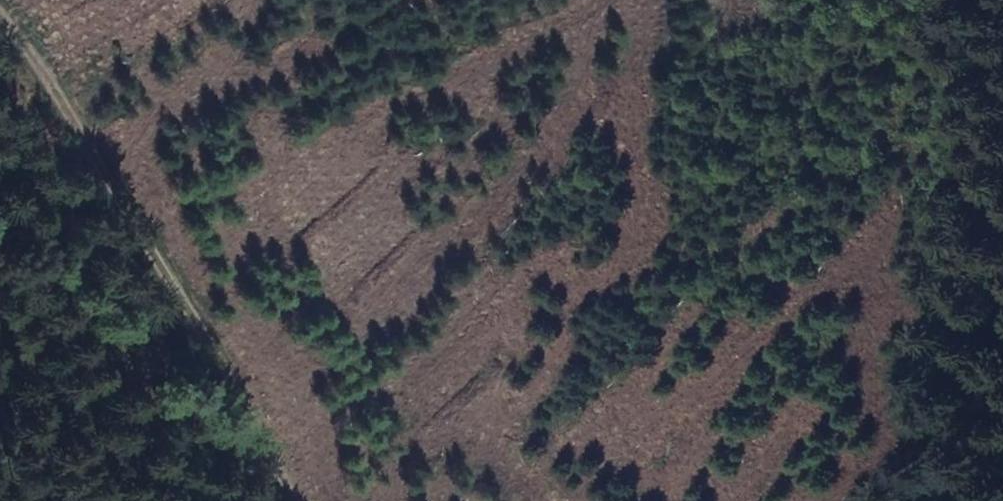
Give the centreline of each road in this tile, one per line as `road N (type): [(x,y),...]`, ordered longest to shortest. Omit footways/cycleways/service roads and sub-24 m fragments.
road 1 (track): [(326,500),(0,10)]

